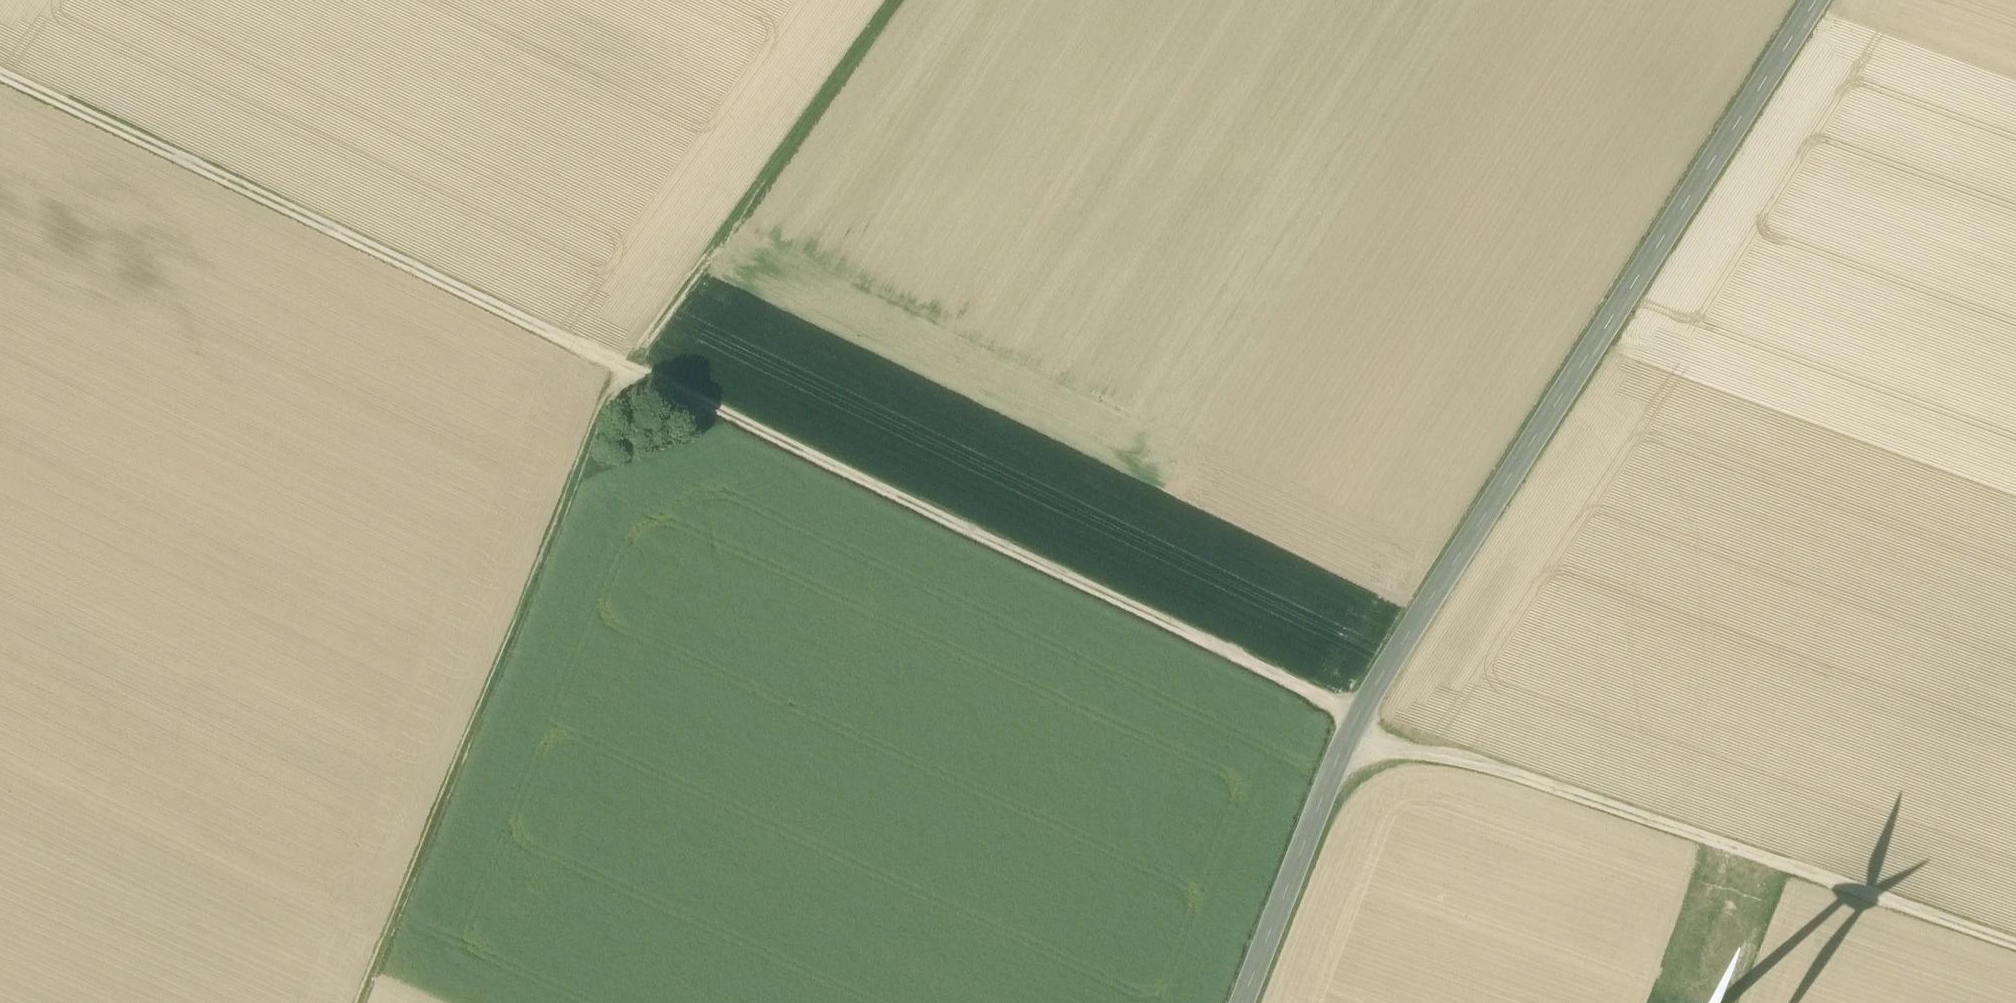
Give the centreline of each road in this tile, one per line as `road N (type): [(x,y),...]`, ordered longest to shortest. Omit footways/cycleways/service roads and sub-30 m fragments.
road 1 (track): [(0,80),(1357,720)]
road 2 (secondary): [(1821,0),(1357,720),(1244,1002)]
road 3 (track): [(361,1002),(599,410),(896,0)]
road 4 (track): [(2015,952),(1745,858)]

